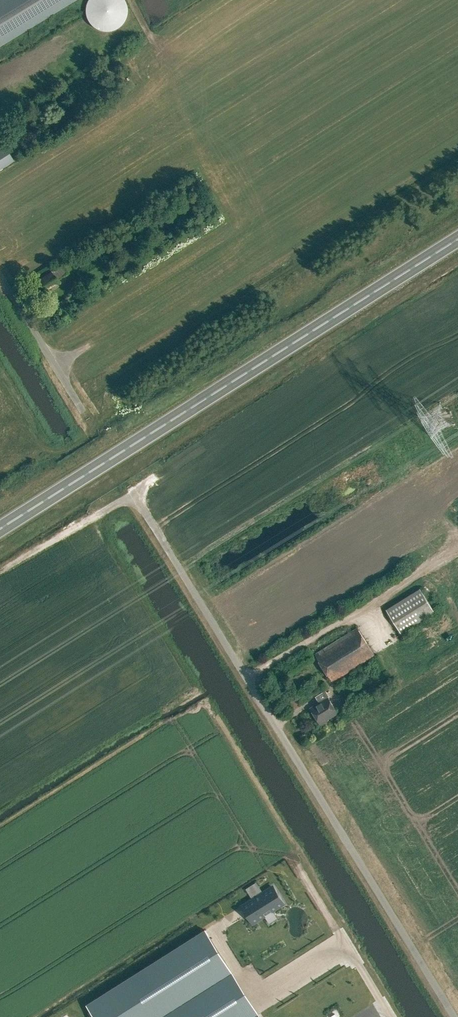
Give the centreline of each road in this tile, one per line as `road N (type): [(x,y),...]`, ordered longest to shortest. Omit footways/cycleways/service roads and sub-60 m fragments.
road 1 (unclassified): [(454,1016),(132,492)]
road 2 (trunk): [(0,528),(457,238)]
road 3 (unclassified): [(82,412),(0,278)]

